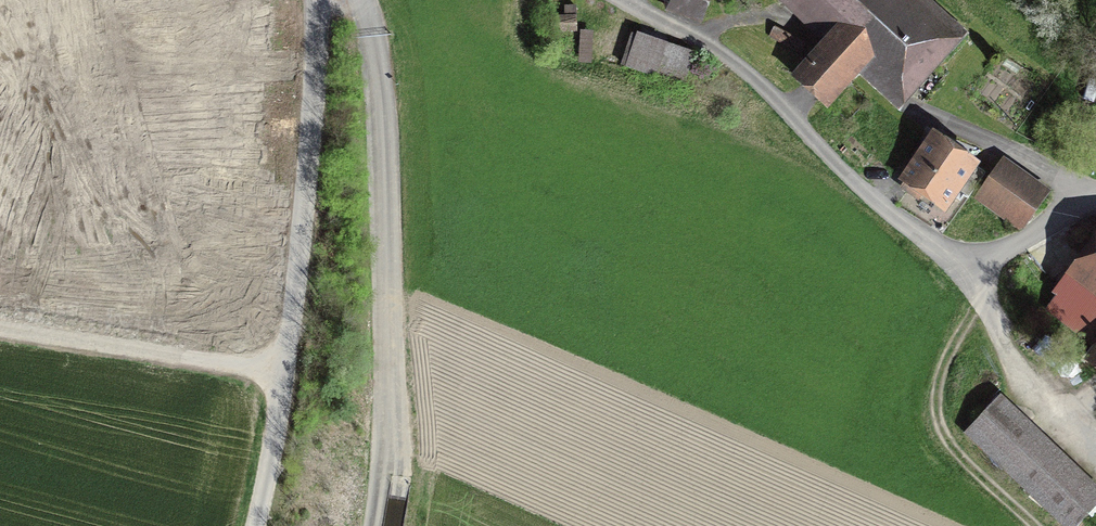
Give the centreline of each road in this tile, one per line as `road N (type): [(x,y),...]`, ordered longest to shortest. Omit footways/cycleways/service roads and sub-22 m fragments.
road 1 (track): [(318,0),(319,105),(290,381)]
road 2 (track): [(290,381),(0,334)]
road 3 (track): [(1031,525),(958,459),(938,423),(954,348),(978,295)]
road 4 (track): [(290,381),(262,525)]

